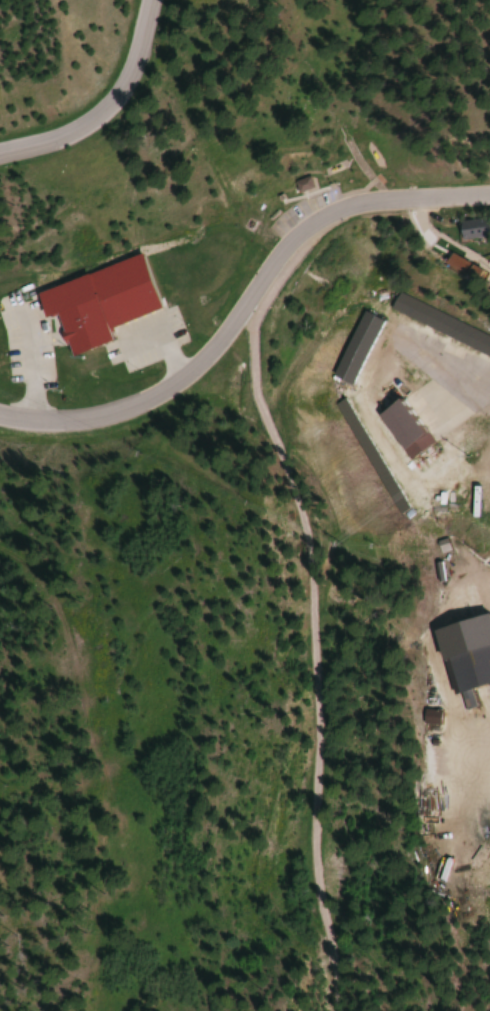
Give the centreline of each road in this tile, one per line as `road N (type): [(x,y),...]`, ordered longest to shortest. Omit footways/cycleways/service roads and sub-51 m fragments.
road 1 (residential): [(489,194),(367,200),(325,211),(277,251),(212,342),(145,396),(84,418),(0,414)]
road 2 (residential): [(0,151),(76,127),(109,99),(146,0)]

